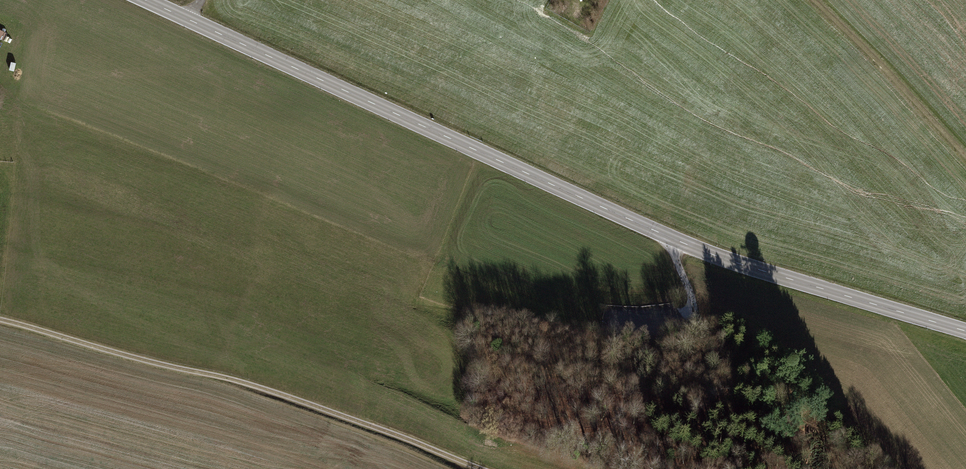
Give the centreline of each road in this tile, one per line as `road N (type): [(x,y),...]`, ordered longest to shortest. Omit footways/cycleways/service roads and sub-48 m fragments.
road 1 (tertiary): [(965,330),(671,237),(145,0)]
road 2 (track): [(0,321),(263,391),(475,468)]
road 3 (track): [(965,157),(815,0)]
road 4 (track): [(692,304),(738,409),(783,464)]

